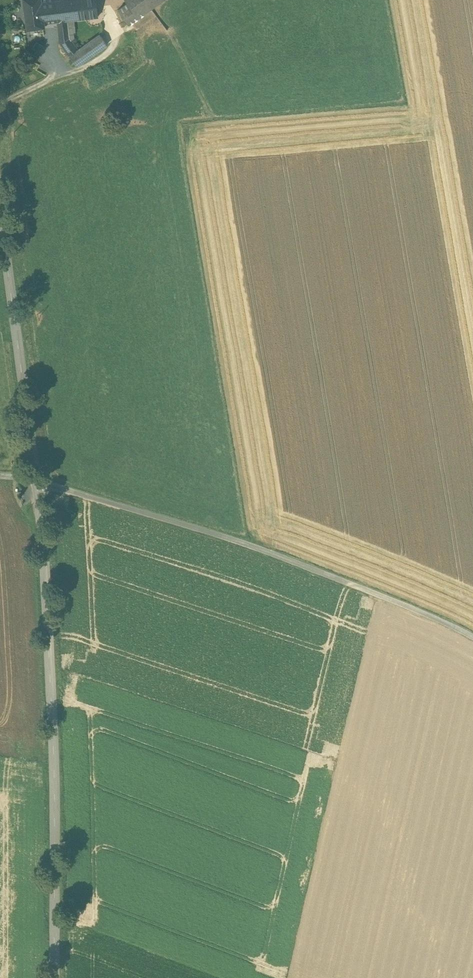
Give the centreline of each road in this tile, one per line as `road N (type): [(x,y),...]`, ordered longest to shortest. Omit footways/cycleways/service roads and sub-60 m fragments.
road 1 (secondary): [(0,218),(36,481),(53,723),(57,977)]
road 2 (track): [(0,475),(250,544),(472,634)]

